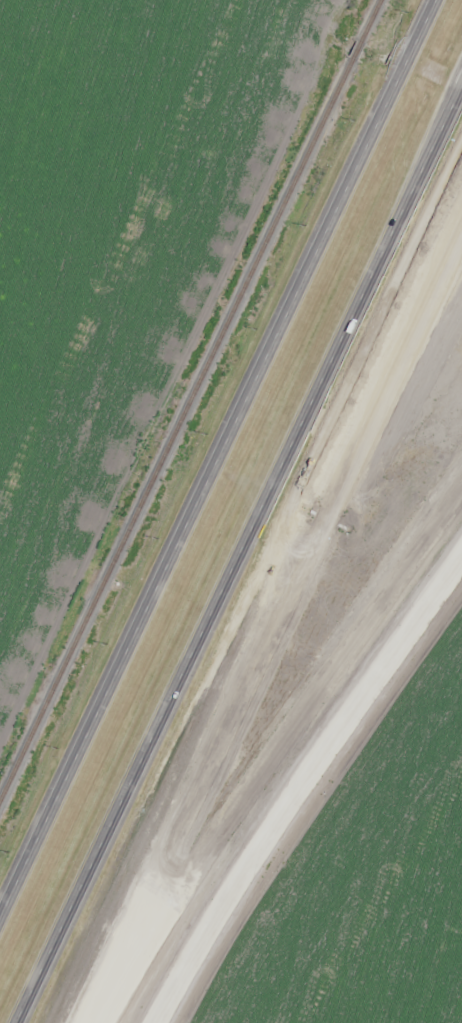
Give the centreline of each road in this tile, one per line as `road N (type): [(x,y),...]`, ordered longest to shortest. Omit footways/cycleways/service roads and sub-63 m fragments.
road 1 (tertiary): [(442,0),(0,923)]
road 2 (motorway): [(451,105),(15,1022)]
road 3 (motorway): [(83,1022),(461,228)]
road 4 (motorway): [(104,1022),(205,854),(461,484)]
road 5 (tertiary): [(152,1022),(283,805),(461,554)]

